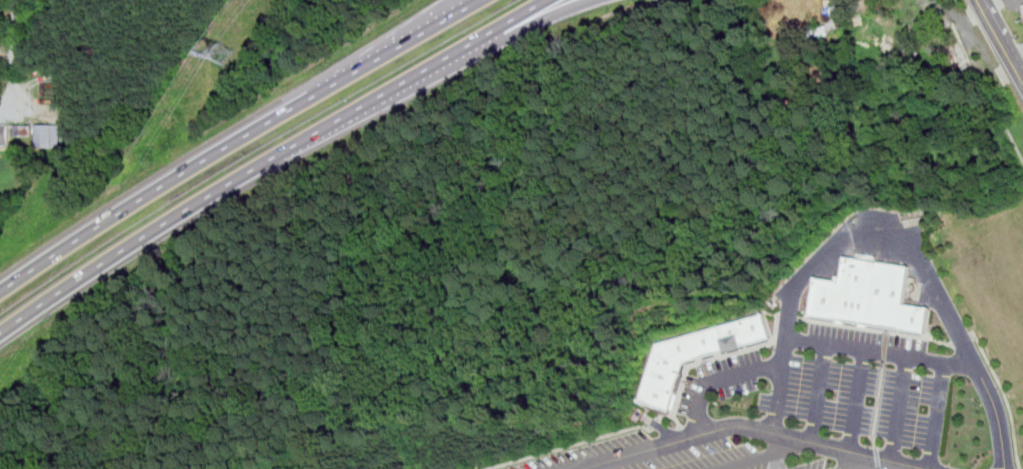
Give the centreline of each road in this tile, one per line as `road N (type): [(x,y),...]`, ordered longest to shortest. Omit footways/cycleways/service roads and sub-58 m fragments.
road 1 (motorway): [(0,334),(315,132),(546,0)]
road 2 (motorway): [(479,0),(195,166),(0,293)]
road 3 (motorway): [(442,59),(459,59),(590,0)]

